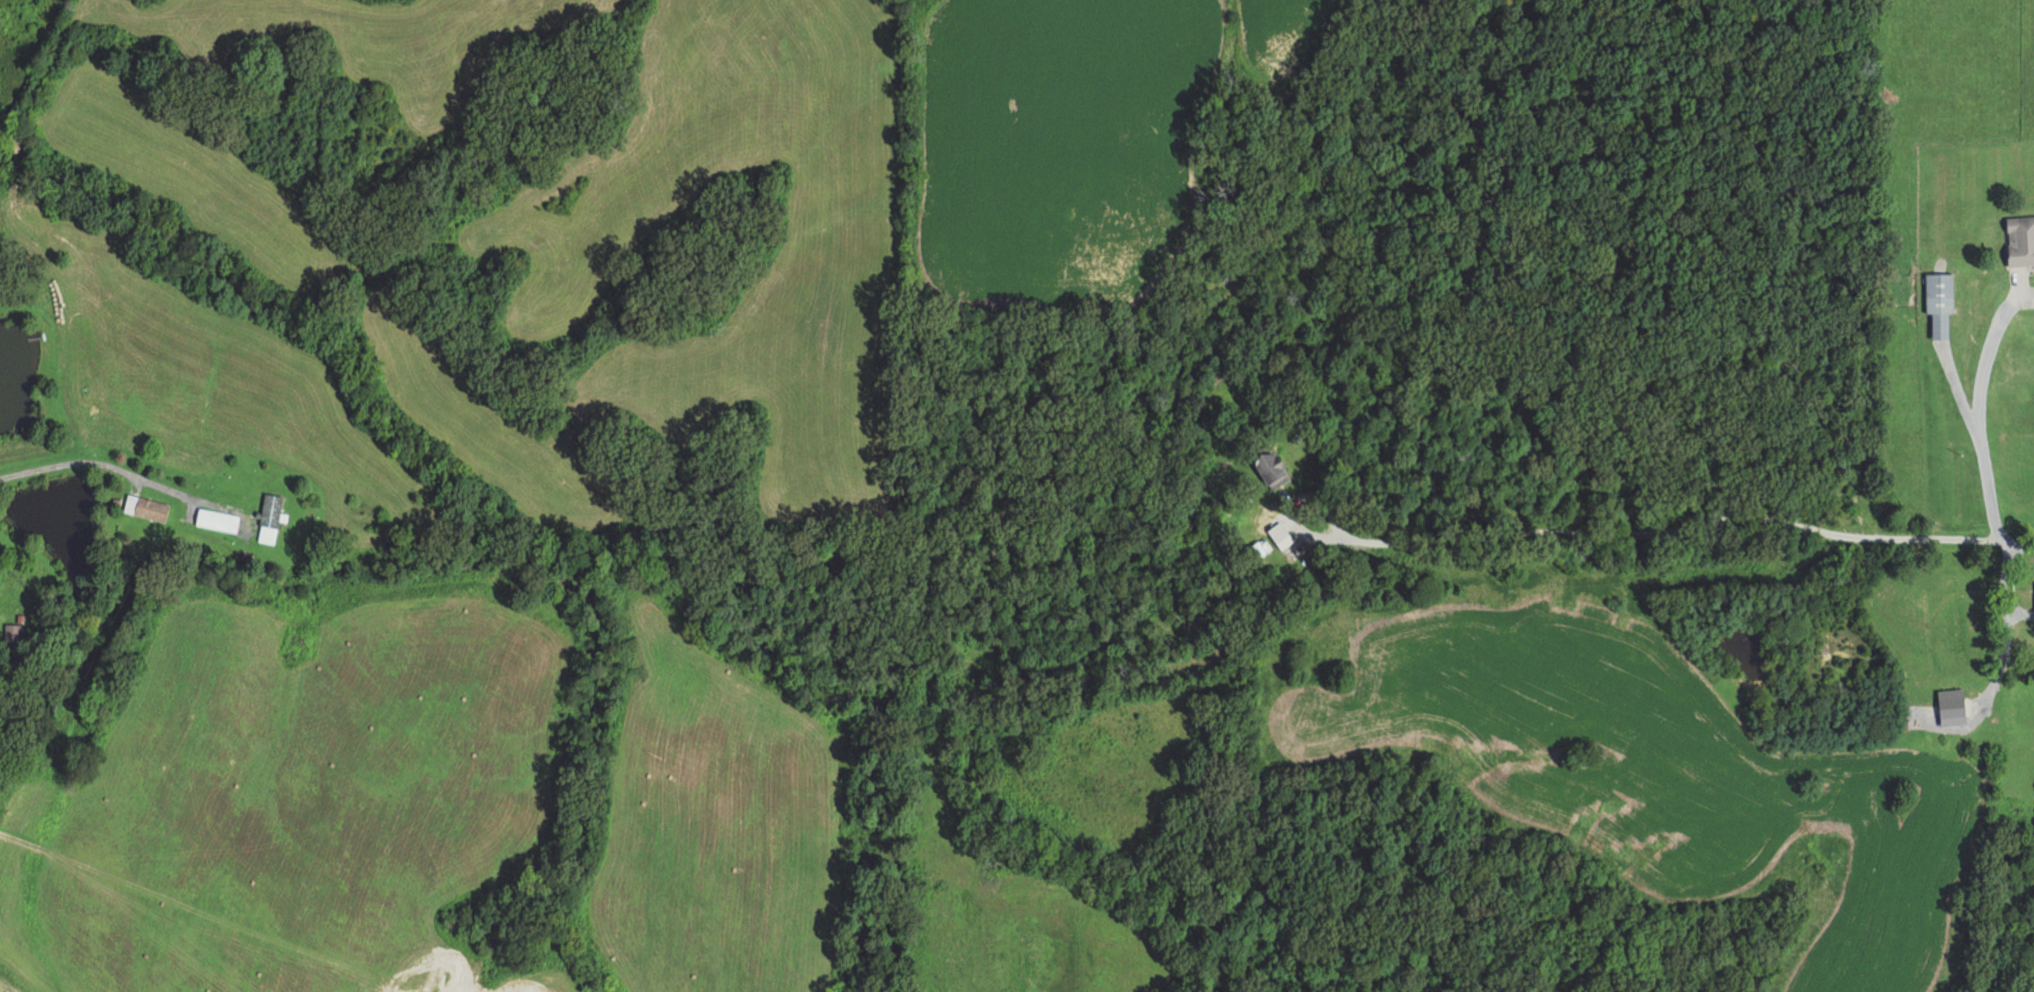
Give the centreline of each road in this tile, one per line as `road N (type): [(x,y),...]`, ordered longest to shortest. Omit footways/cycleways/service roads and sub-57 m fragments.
road 1 (residential): [(2033,543),(1751,532)]
road 2 (residential): [(0,476),(85,460),(196,499)]

